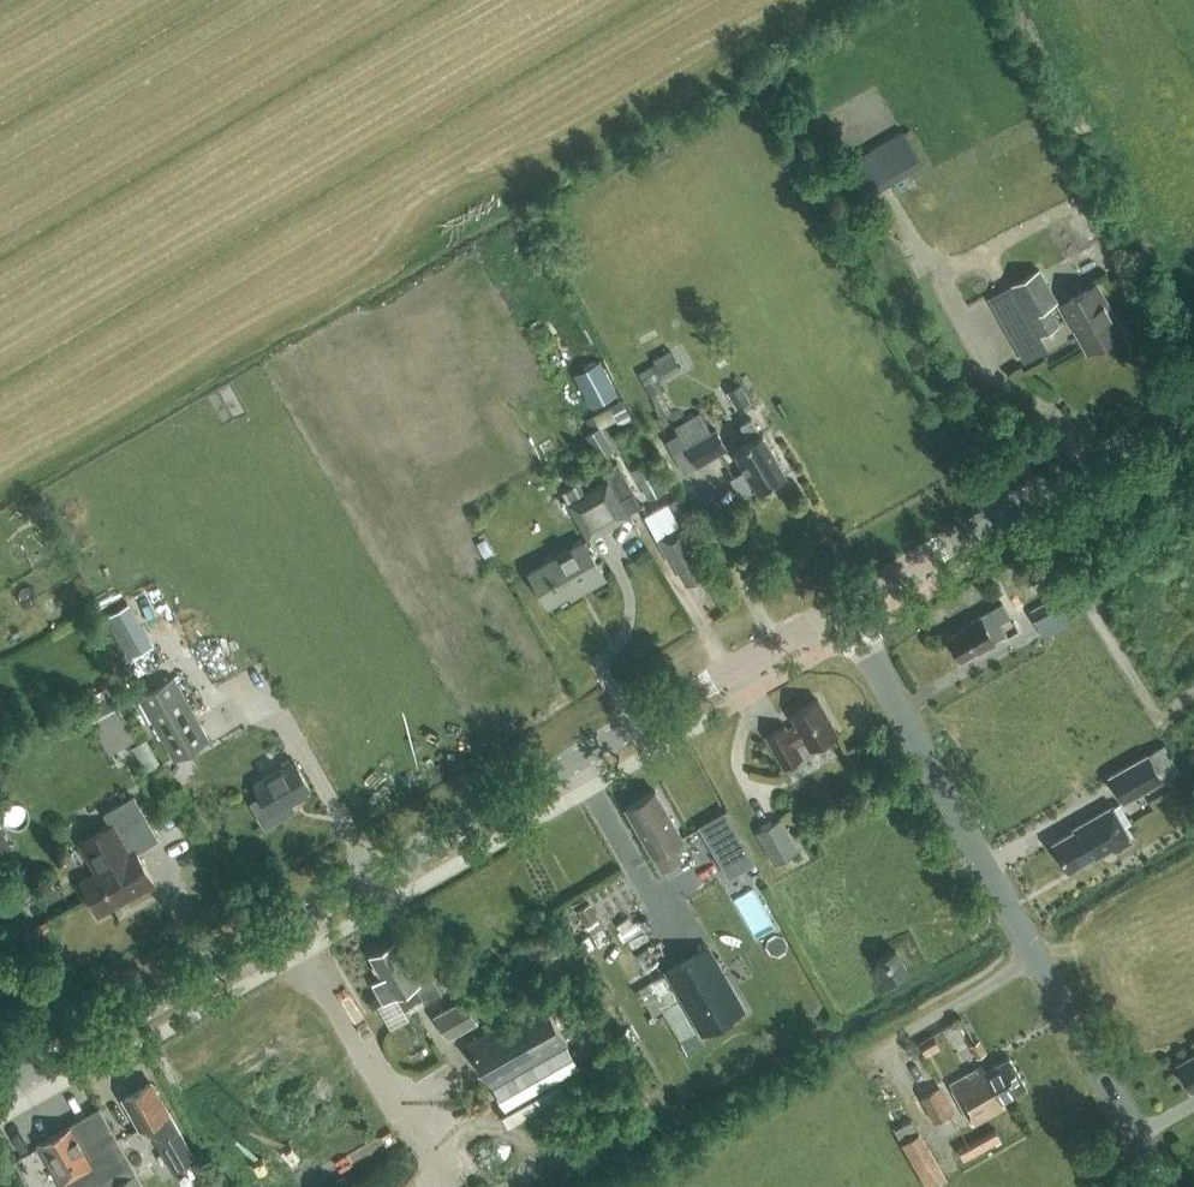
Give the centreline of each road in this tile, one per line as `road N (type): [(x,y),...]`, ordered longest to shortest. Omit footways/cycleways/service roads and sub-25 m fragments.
road 1 (secondary): [(0,1095),(844,609)]
road 2 (tertiary): [(1166,1186),(844,609)]
road 3 (secondary): [(844,609),(1193,408)]

